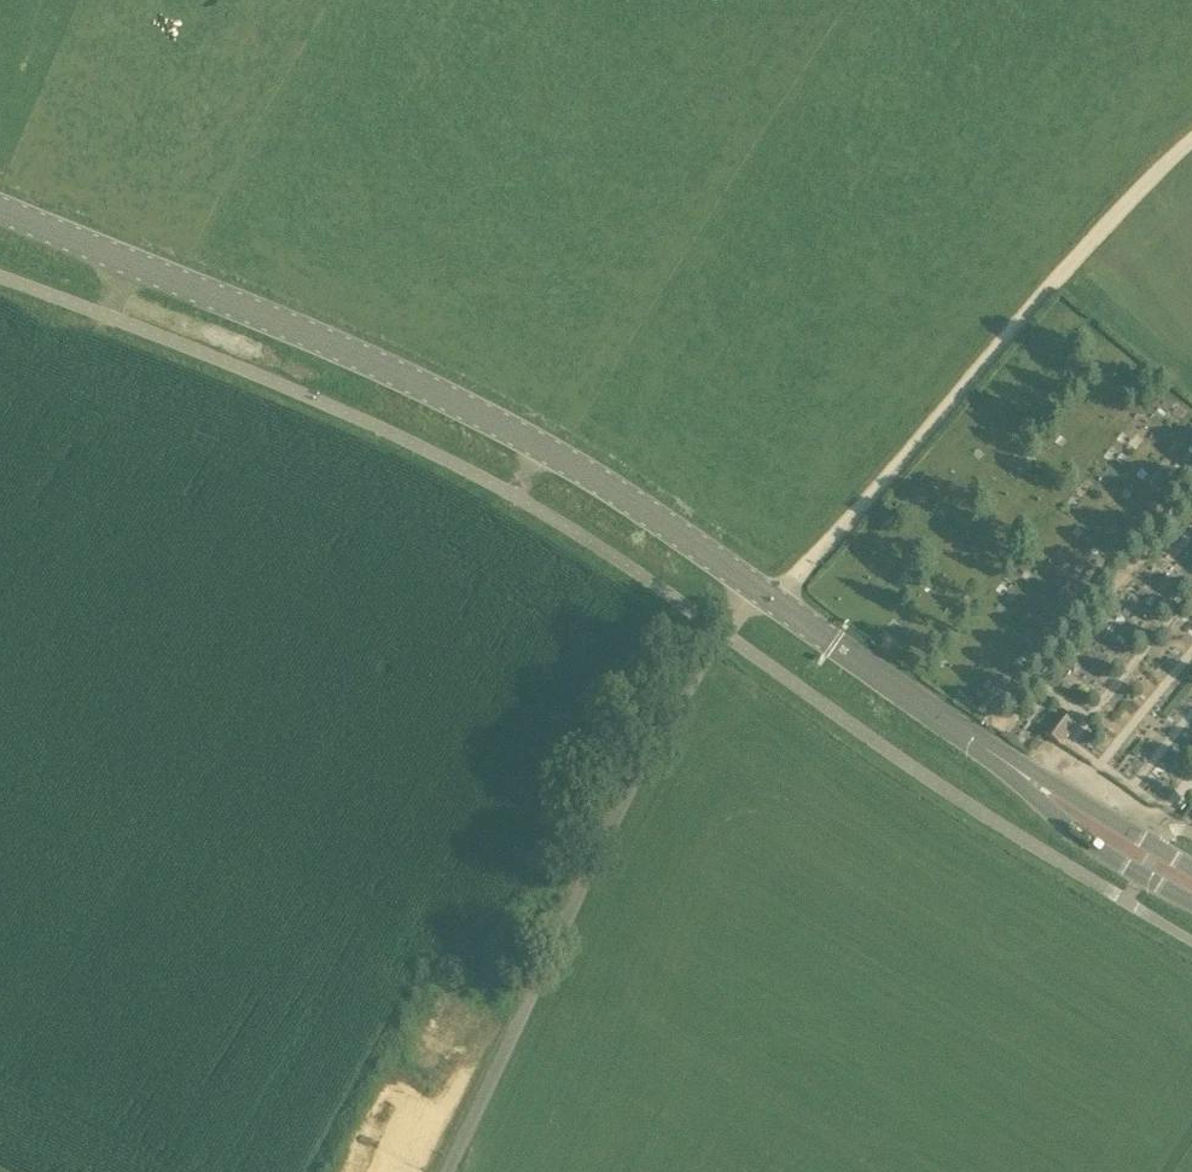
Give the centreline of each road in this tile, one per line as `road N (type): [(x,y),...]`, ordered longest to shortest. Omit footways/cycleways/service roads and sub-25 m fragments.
road 1 (secondary): [(755,583),(603,483),(434,389),(0,207)]
road 2 (unclassified): [(446,1171),(643,766),(755,583)]
road 3 (track): [(774,598),(1191,134)]
road 4 (secondary): [(997,754),(755,583)]
road 5 (secondary): [(997,754),(1066,824),(1191,902)]
road 6 (secondary): [(1191,866),(997,754)]

